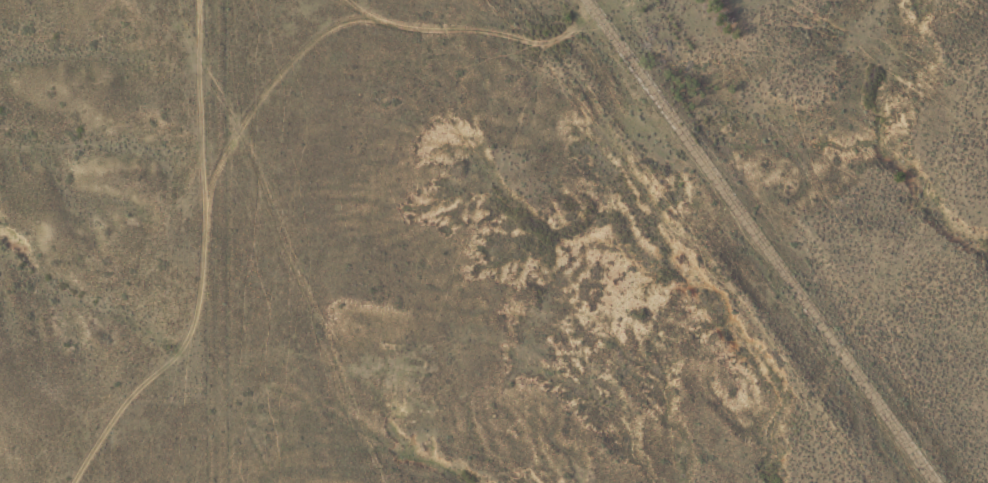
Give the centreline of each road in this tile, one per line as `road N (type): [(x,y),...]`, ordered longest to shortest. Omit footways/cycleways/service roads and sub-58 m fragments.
road 1 (residential): [(37,482),(182,295),(241,303),(236,0)]
road 2 (residential): [(558,45),(478,78),(345,47),(305,0)]

